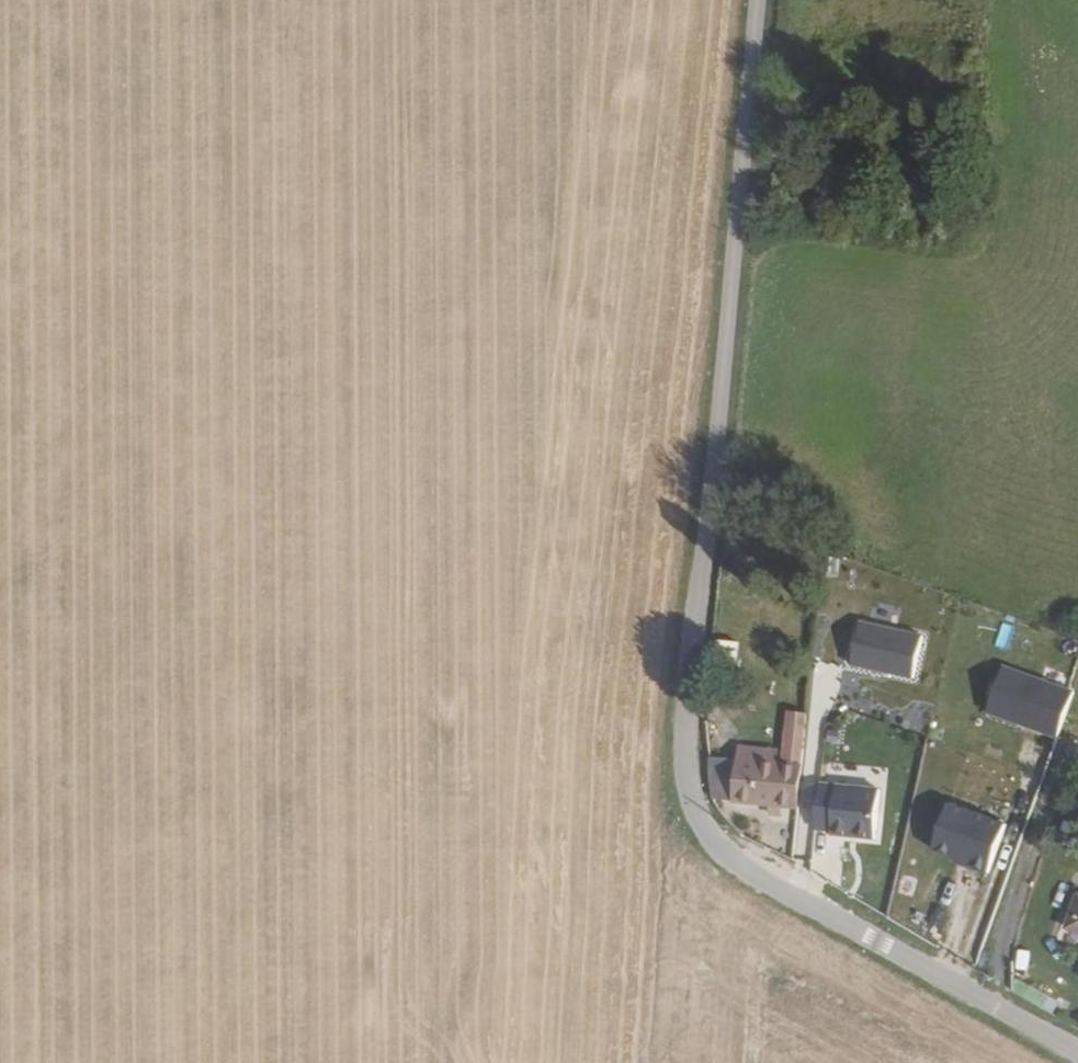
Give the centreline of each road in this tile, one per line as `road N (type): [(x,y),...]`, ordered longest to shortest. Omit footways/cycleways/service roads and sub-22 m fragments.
road 1 (unclassified): [(1077,1053),(731,857),(696,812),(685,759),(690,682),(758,0)]

